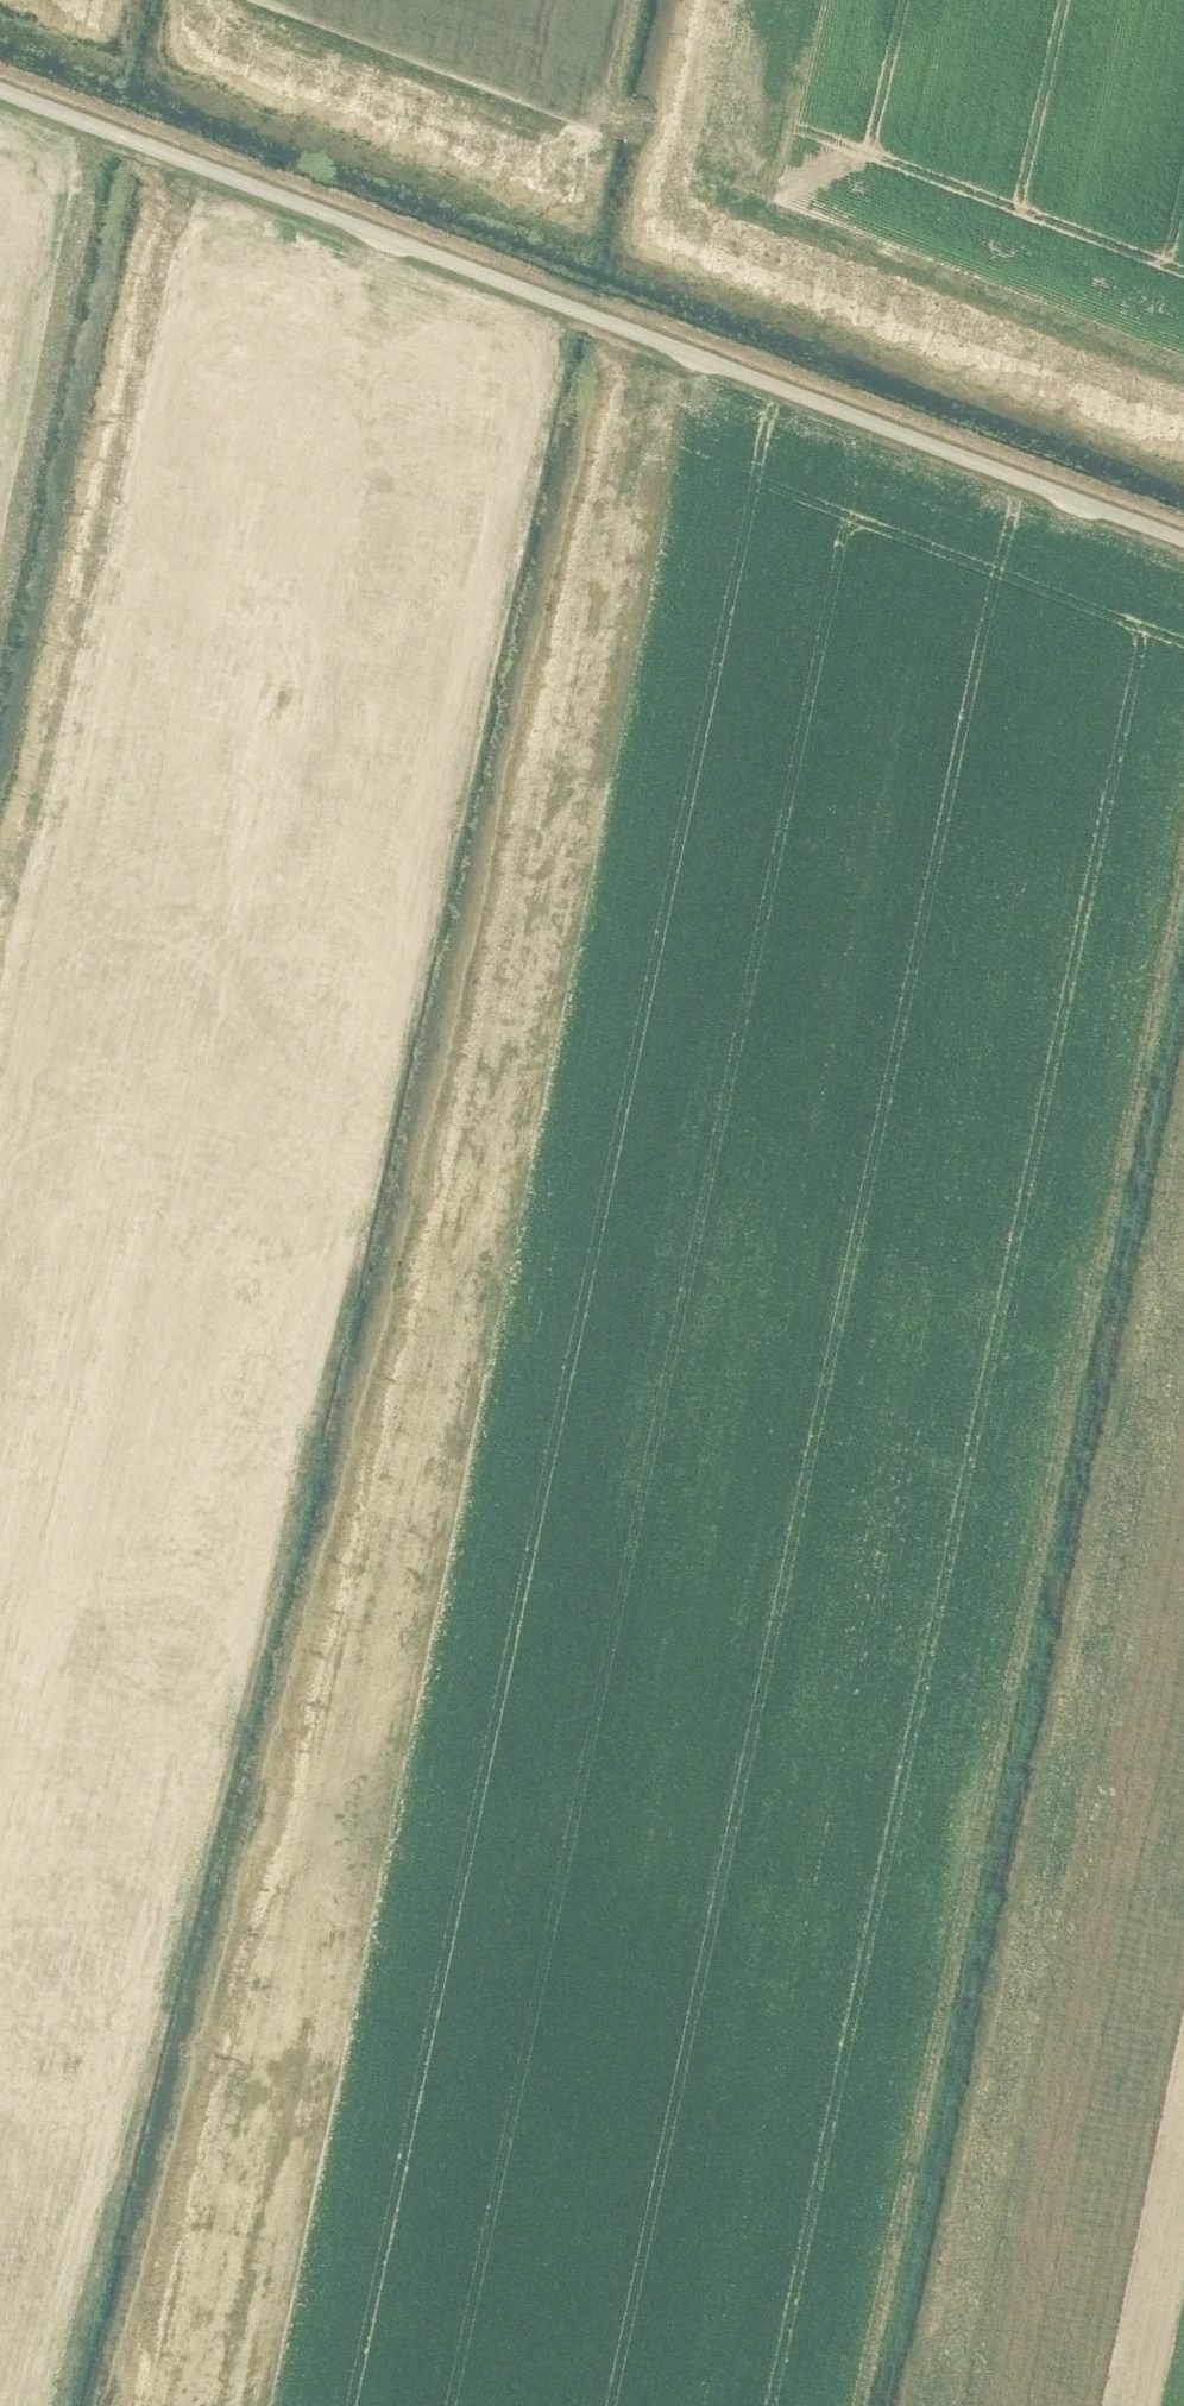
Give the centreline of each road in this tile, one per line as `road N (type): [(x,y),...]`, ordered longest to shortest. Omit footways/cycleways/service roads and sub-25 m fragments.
road 1 (unclassified): [(1183,543),(0,93)]

